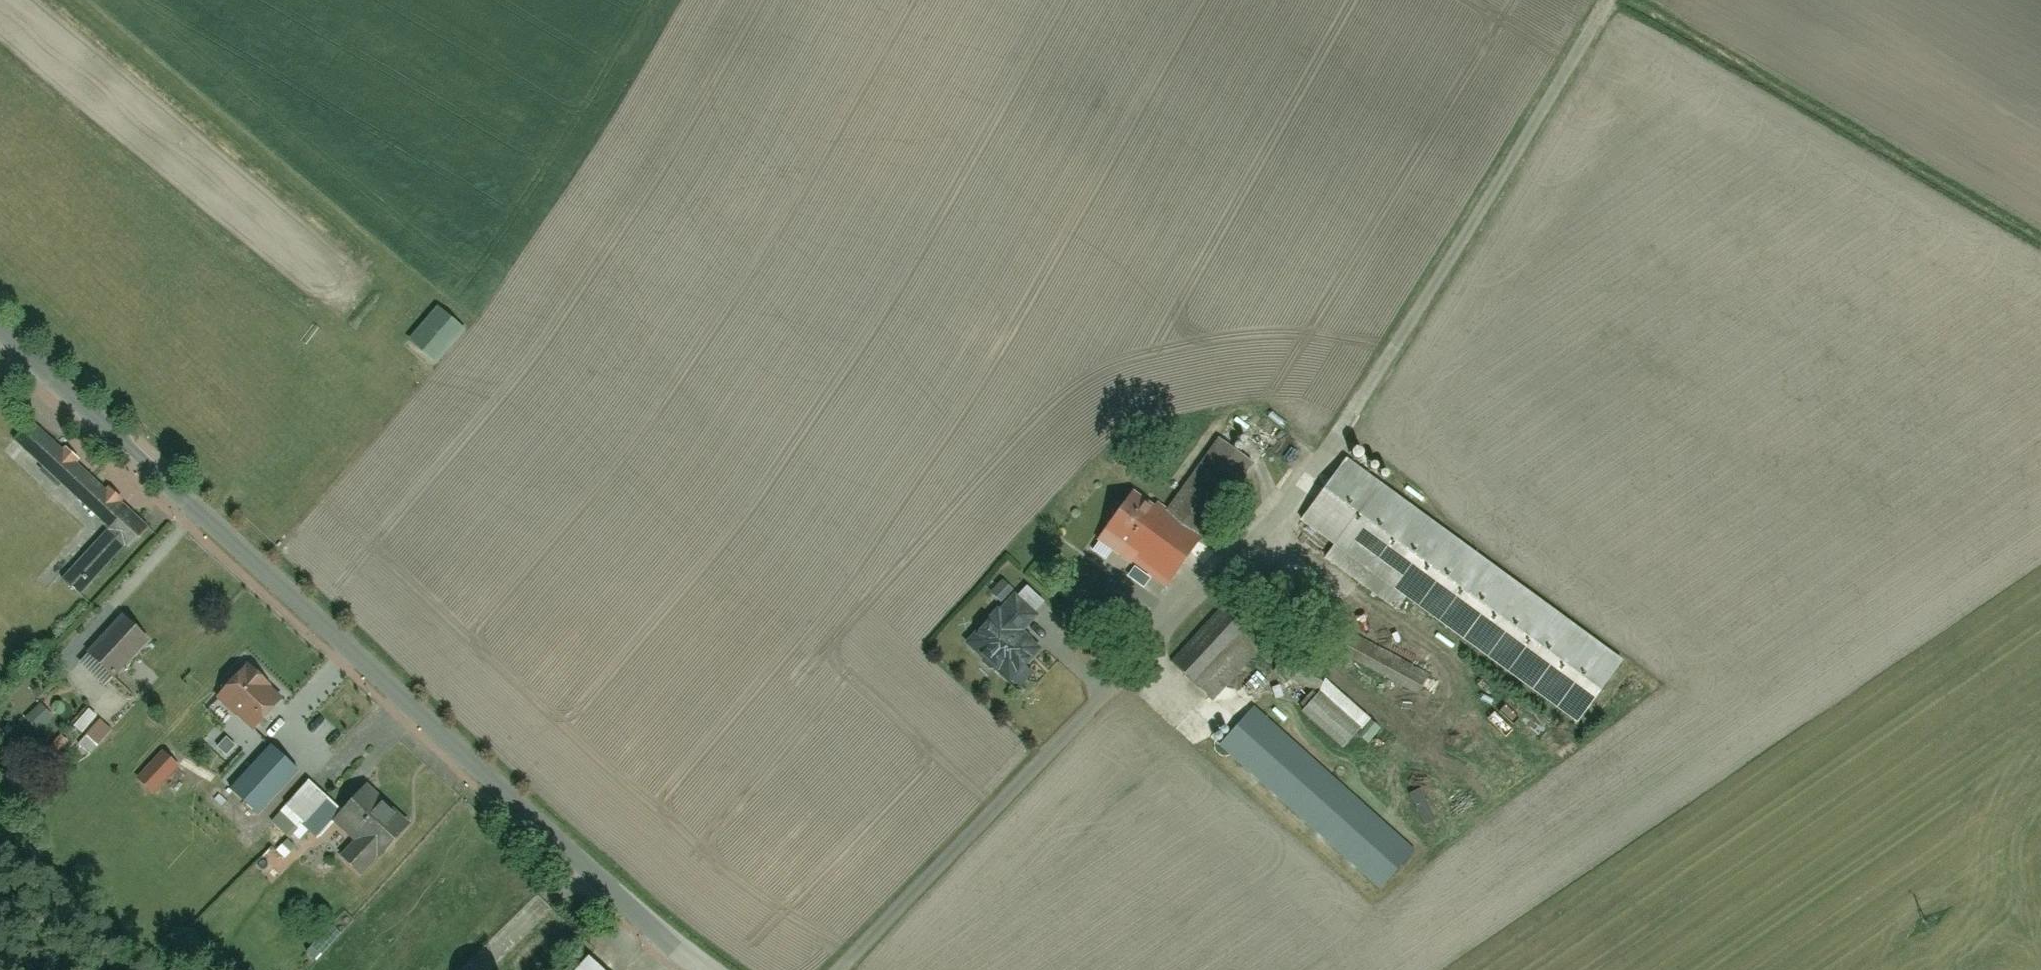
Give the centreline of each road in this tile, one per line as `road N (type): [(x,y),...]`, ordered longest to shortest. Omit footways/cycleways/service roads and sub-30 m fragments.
road 1 (residential): [(708,969),(669,945),(0,327)]

